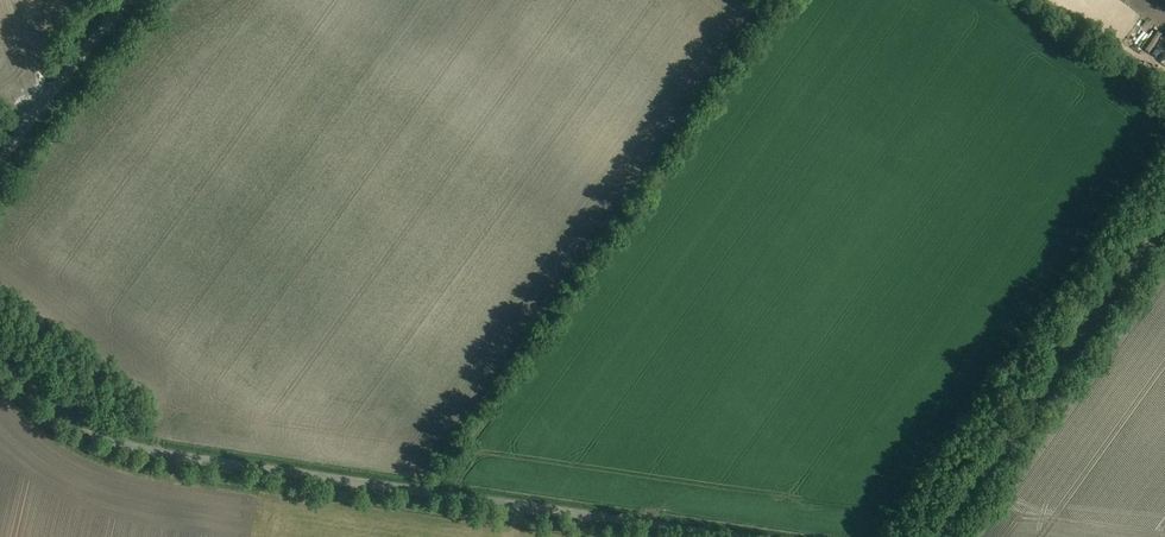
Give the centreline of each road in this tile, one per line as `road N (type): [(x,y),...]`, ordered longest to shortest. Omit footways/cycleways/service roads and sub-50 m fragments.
road 1 (unclassified): [(742,536),(132,446),(80,424),(0,360)]
road 2 (track): [(1164,224),(933,536)]
road 3 (unclassified): [(0,159),(126,0)]

